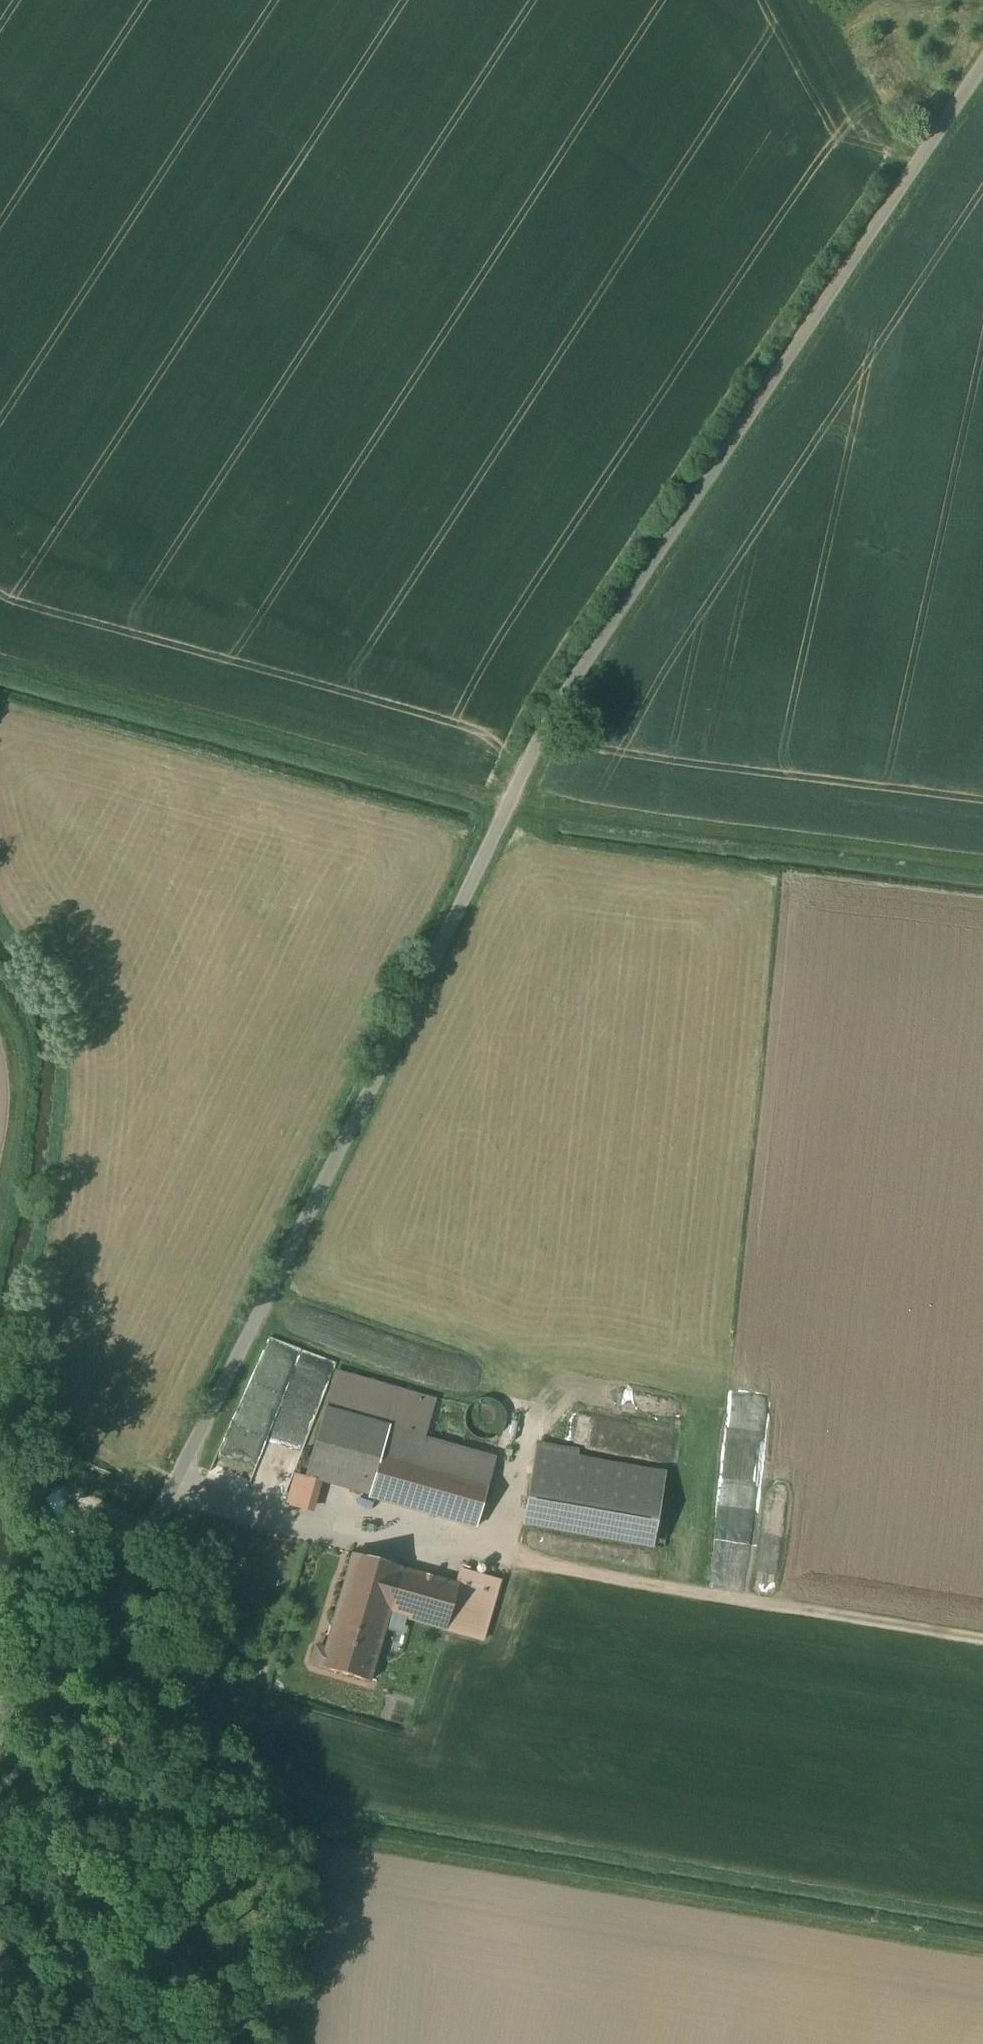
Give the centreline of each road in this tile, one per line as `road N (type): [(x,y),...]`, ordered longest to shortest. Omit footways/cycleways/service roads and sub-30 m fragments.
road 1 (unclassified): [(982,63),(539,741),(106,1657),(70,1698),(0,1701)]
road 2 (track): [(493,1561),(982,1642)]

